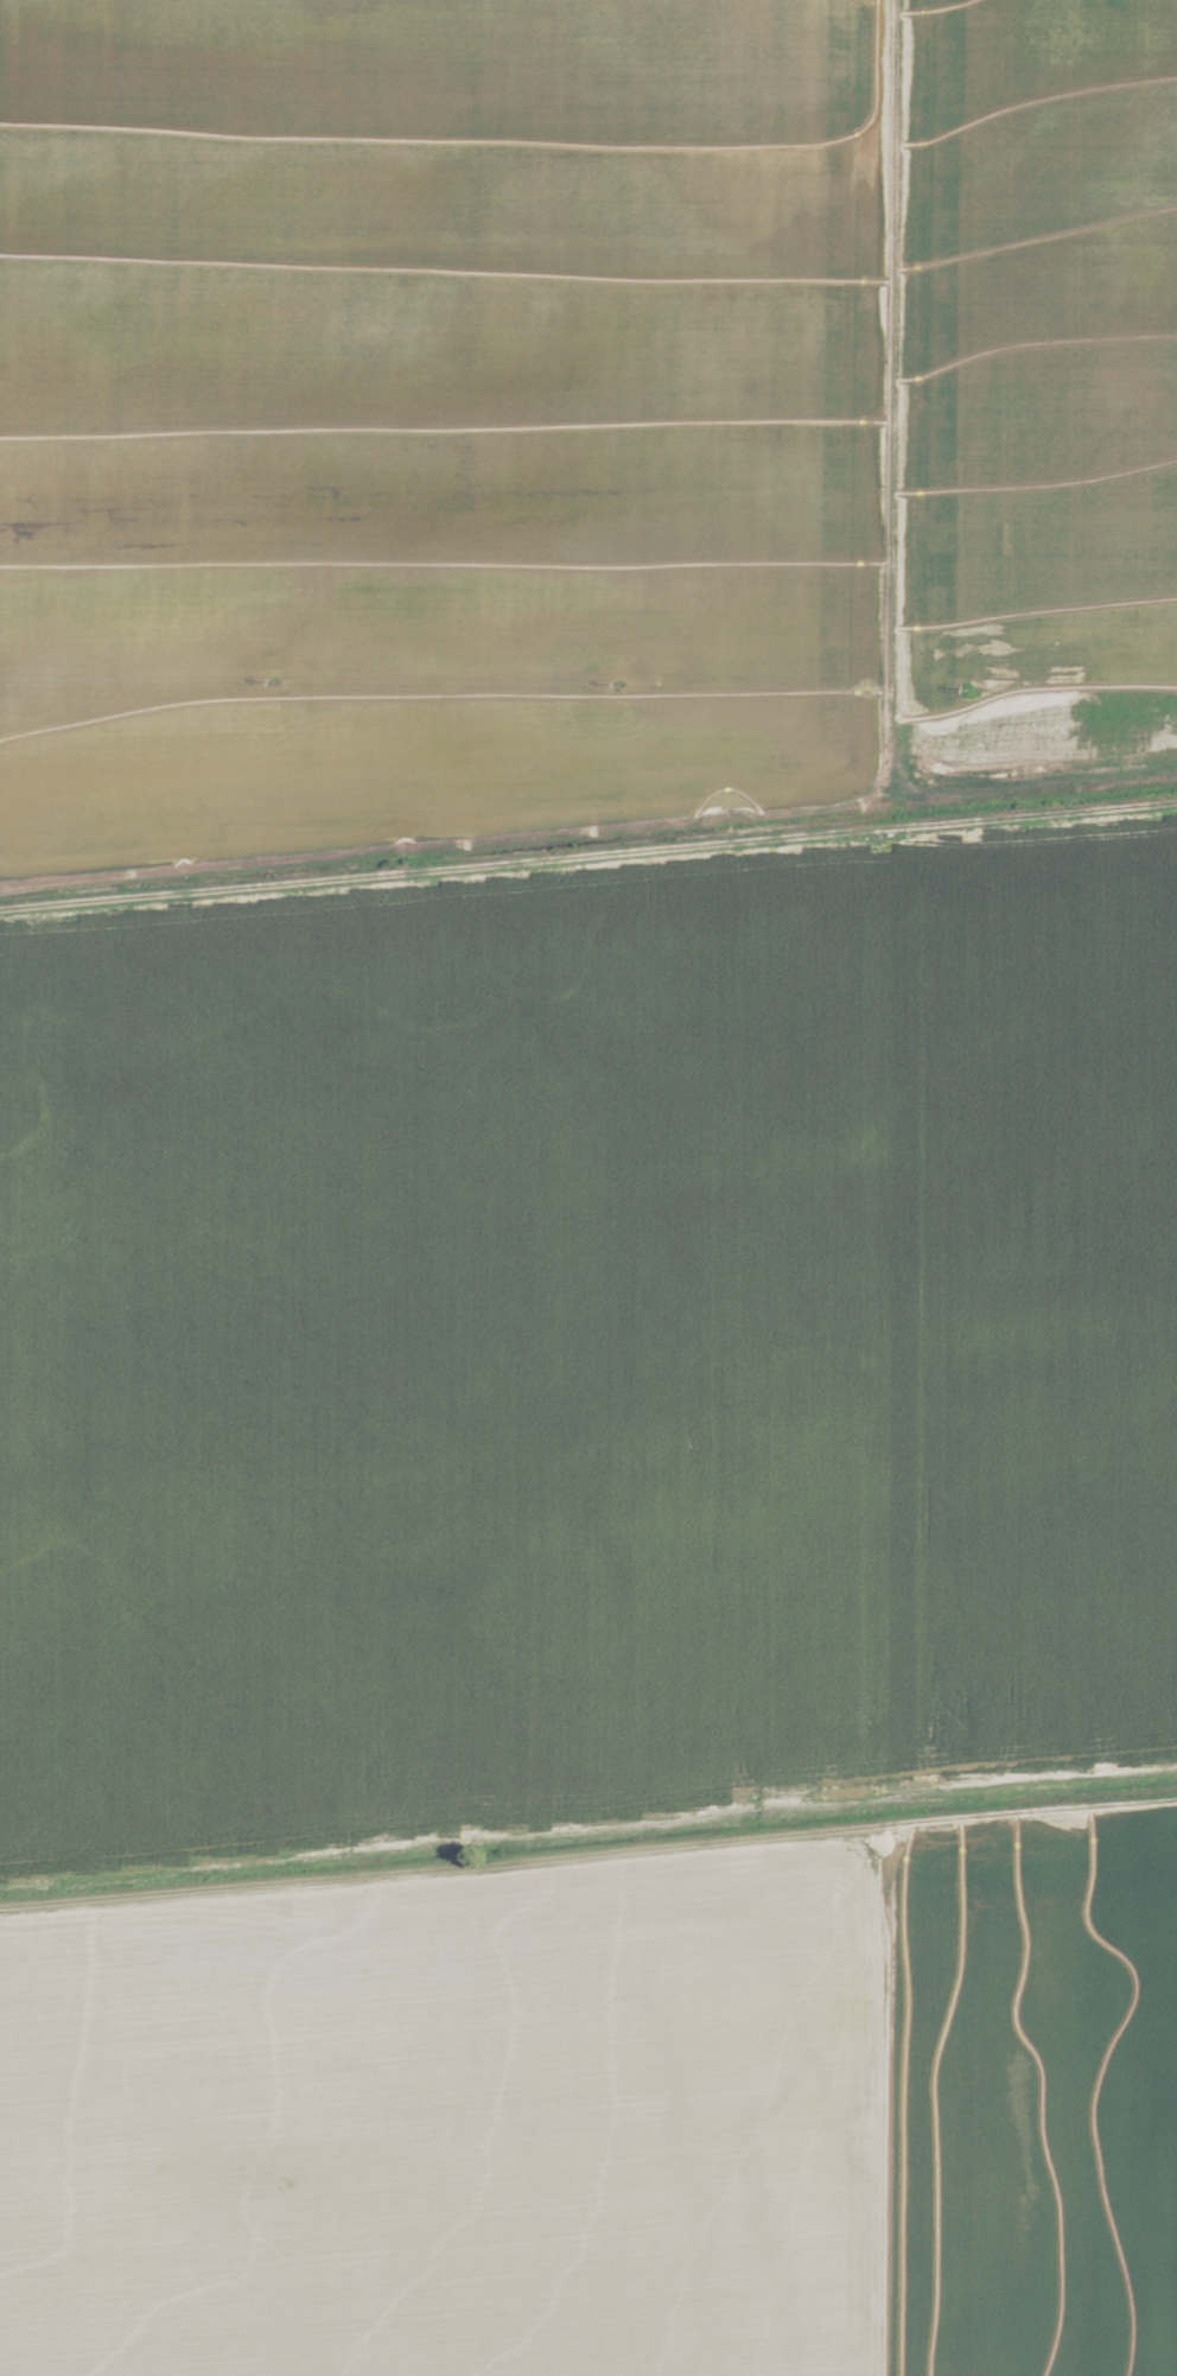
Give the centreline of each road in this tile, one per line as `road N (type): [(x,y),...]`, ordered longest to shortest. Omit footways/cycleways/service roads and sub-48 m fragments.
road 1 (residential): [(0,1914),(886,1830),(956,1834),(1176,1807)]

